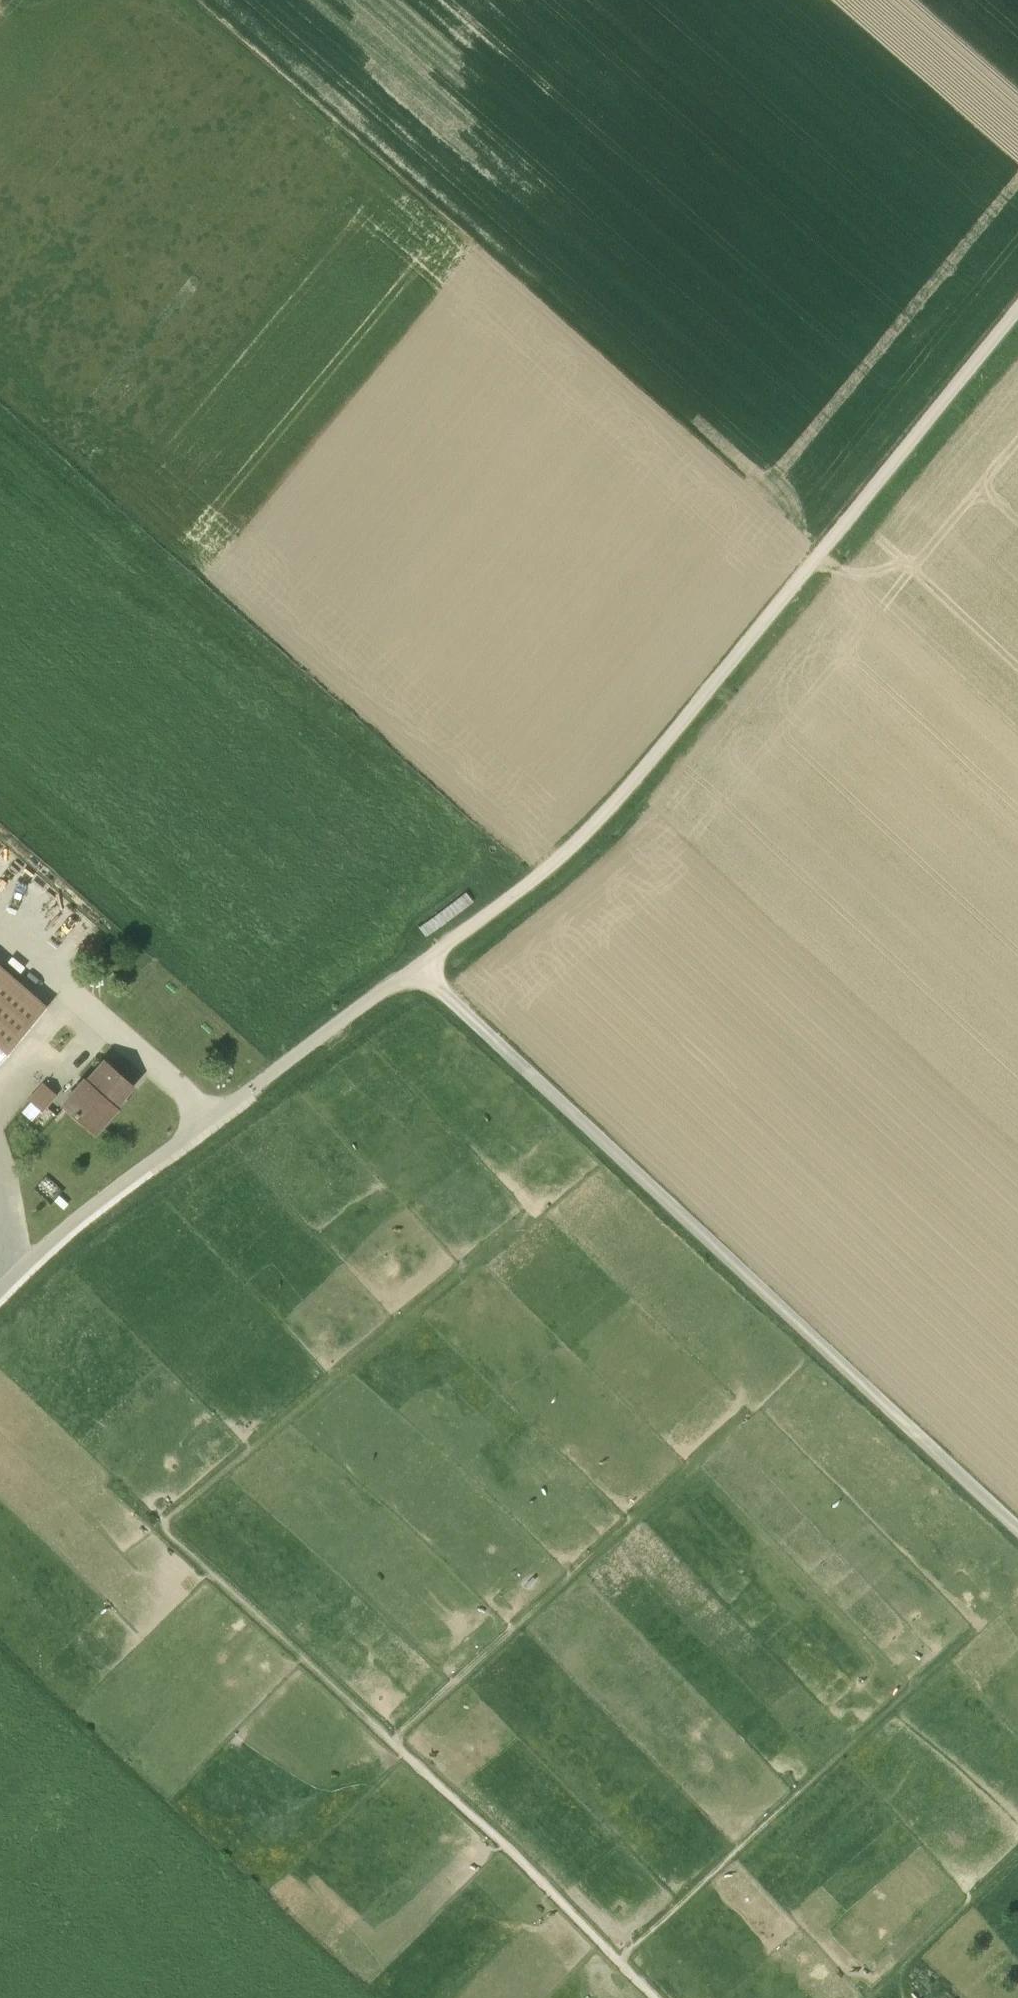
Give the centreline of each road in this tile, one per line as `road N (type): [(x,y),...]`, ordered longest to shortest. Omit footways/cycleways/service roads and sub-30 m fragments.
road 1 (unclassified): [(420,965),(585,835),(1017,313)]
road 2 (unclassified): [(420,965),(1017,1529)]
road 3 (unclassified): [(0,1290),(124,1182),(420,965)]

